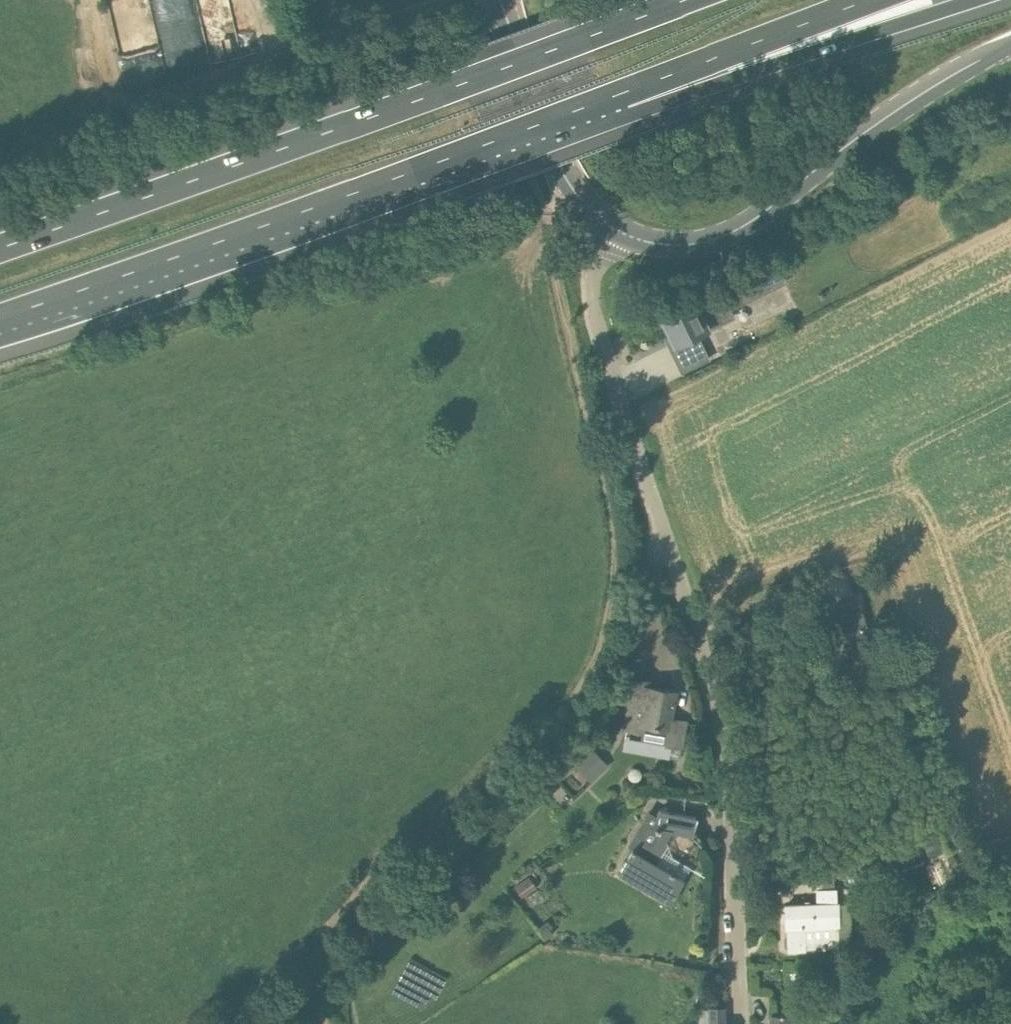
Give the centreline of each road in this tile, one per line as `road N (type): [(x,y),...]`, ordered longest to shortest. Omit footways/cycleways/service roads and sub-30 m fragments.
road 1 (track): [(308,993),(305,951),(320,931),(376,871),(545,724),(592,668),(601,643),(615,577),(615,521),(555,289),(550,219)]
road 2 (motorway): [(682,0),(0,246)]
road 3 (track): [(656,509),(632,631),(599,714),(557,765),(323,983),(258,1023)]
road 4 (motorway): [(0,322),(612,100)]
road 5 (residential): [(741,1023),(727,755),(656,509)]
road 6 (secondary): [(612,230),(687,247),(740,232),(893,115),(1010,45)]
road 7 (motorway): [(612,100),(973,0)]
road 8 (track): [(458,0),(550,219),(477,258)]
road 9 (track): [(159,93),(447,0)]
road 10 (unclassified): [(656,509),(590,292),(612,230)]
road 11 (motorway): [(612,100),(872,0)]
road 12 (secondary): [(497,0),(565,177),(612,230)]

